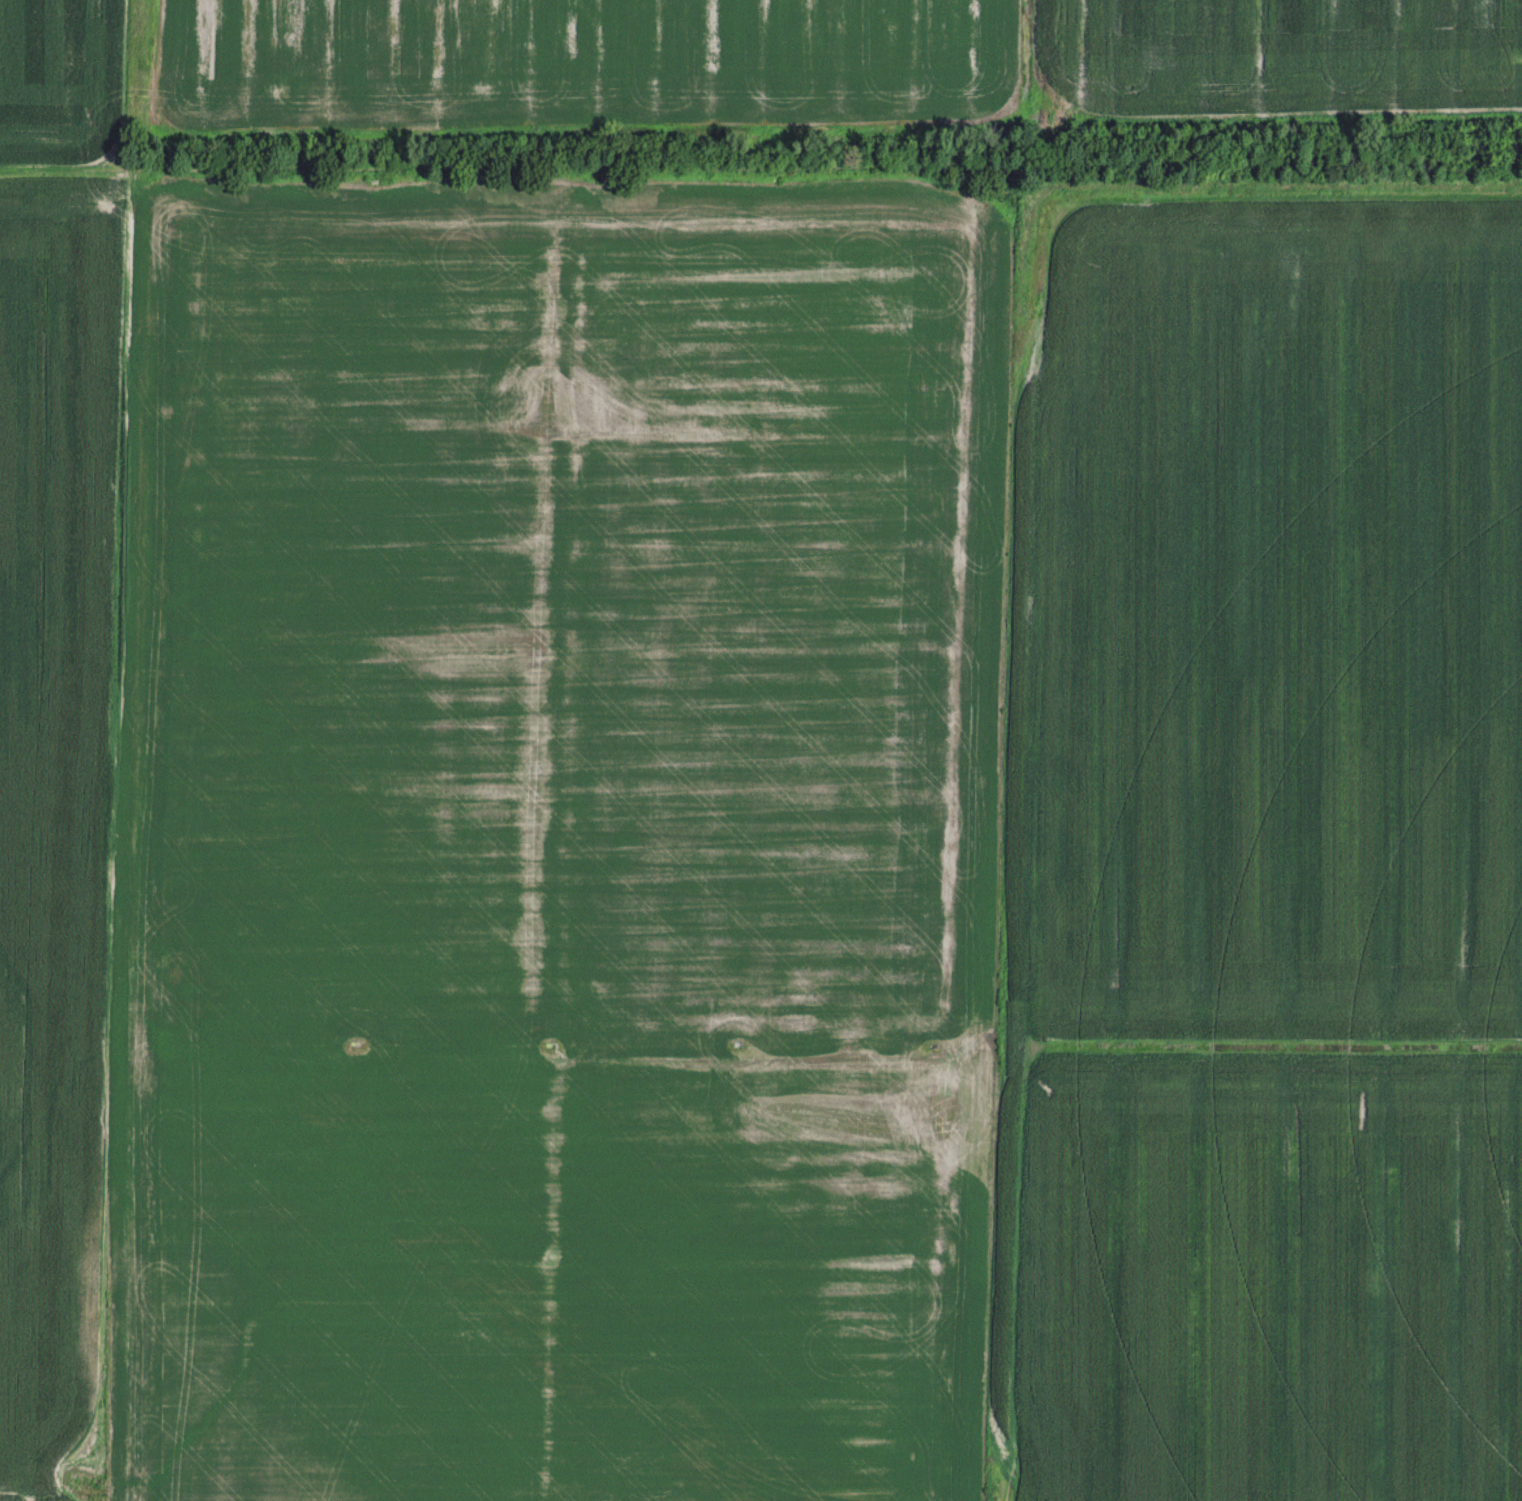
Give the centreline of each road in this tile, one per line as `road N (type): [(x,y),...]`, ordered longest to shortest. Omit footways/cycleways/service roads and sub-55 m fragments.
road 1 (track): [(980,1500),(988,1259)]

